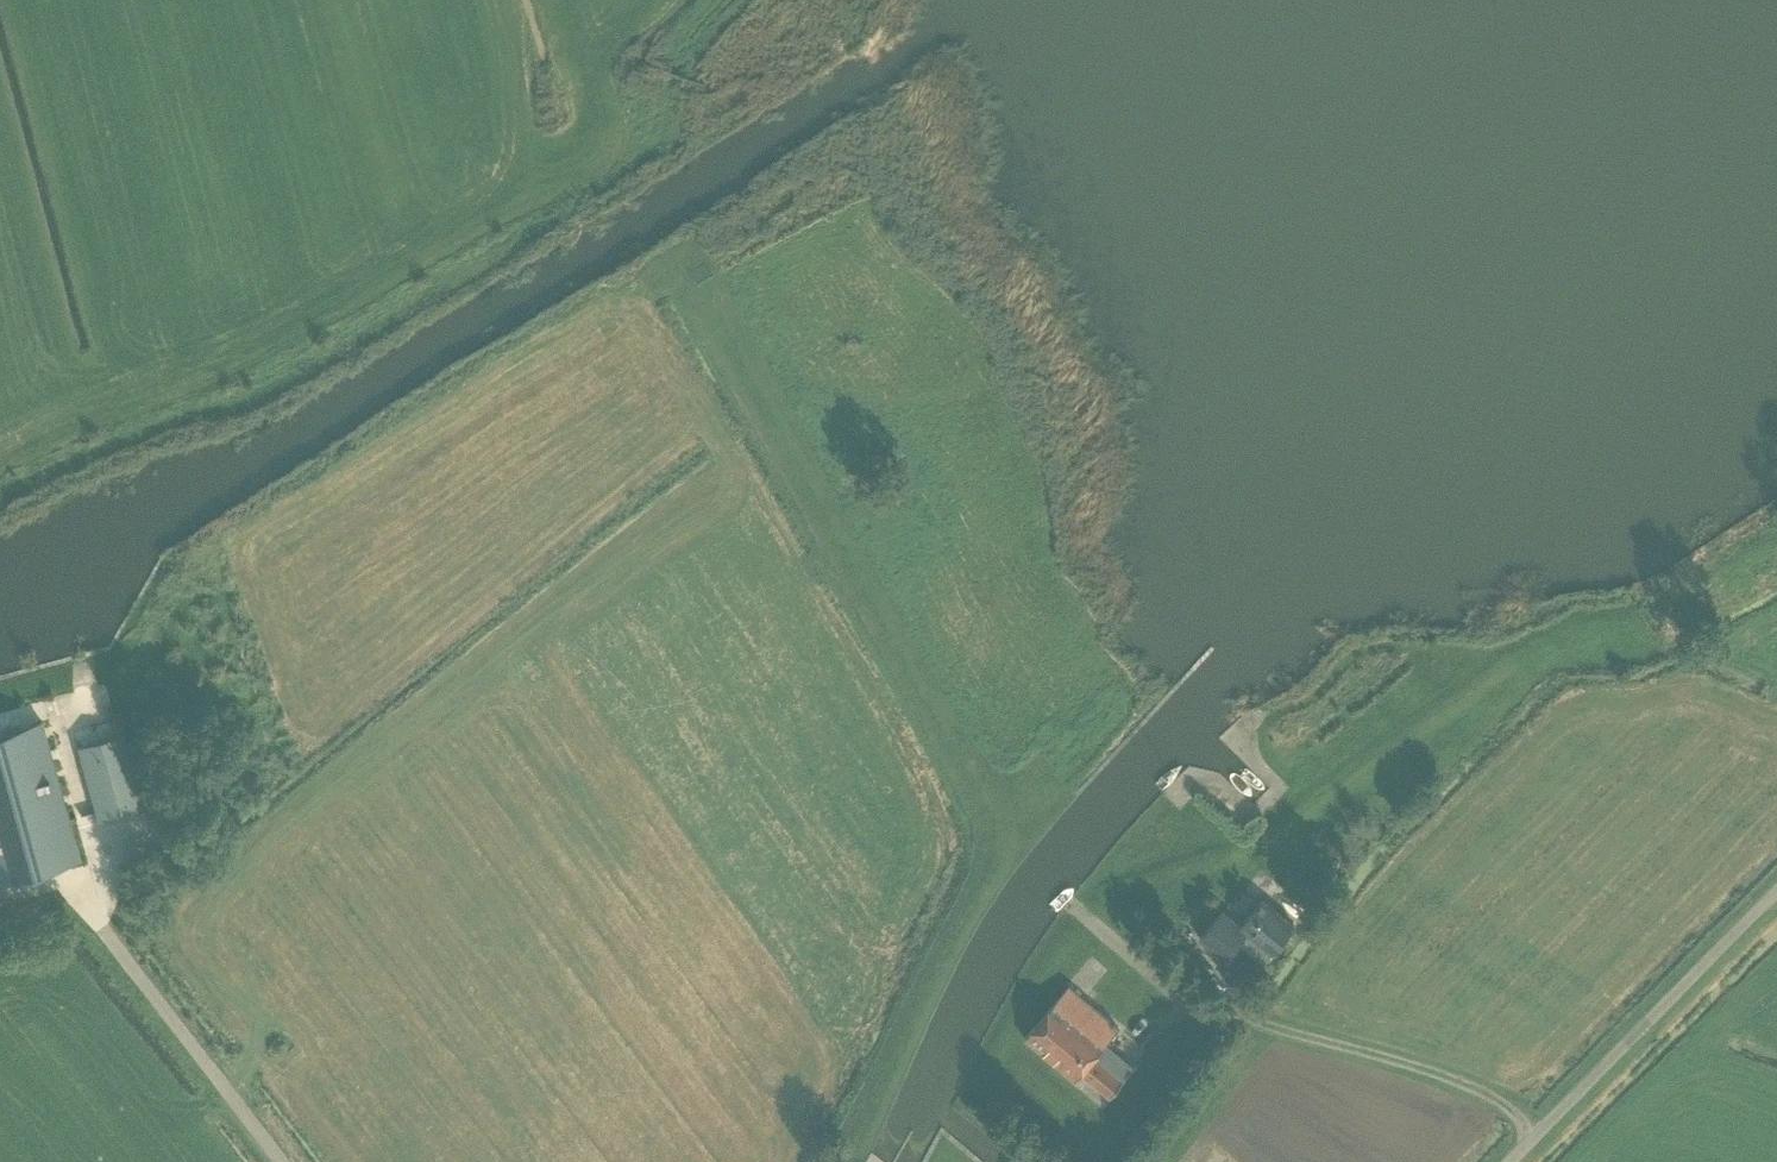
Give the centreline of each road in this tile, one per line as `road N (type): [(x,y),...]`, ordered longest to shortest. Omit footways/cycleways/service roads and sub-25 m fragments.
road 1 (unclassified): [(1510,1161),(1776,892)]

